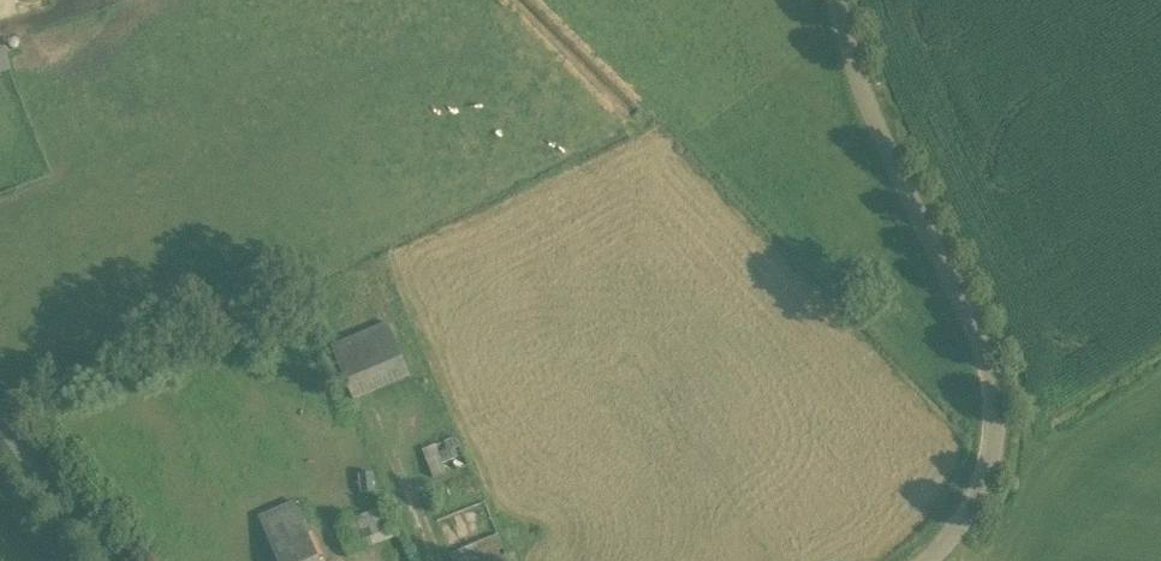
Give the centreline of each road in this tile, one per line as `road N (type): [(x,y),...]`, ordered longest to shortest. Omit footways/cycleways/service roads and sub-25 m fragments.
road 1 (unclassified): [(935,560),(976,497),(996,441),(985,365),(868,103),(836,0)]
road 2 (unclassified): [(100,560),(0,430)]

